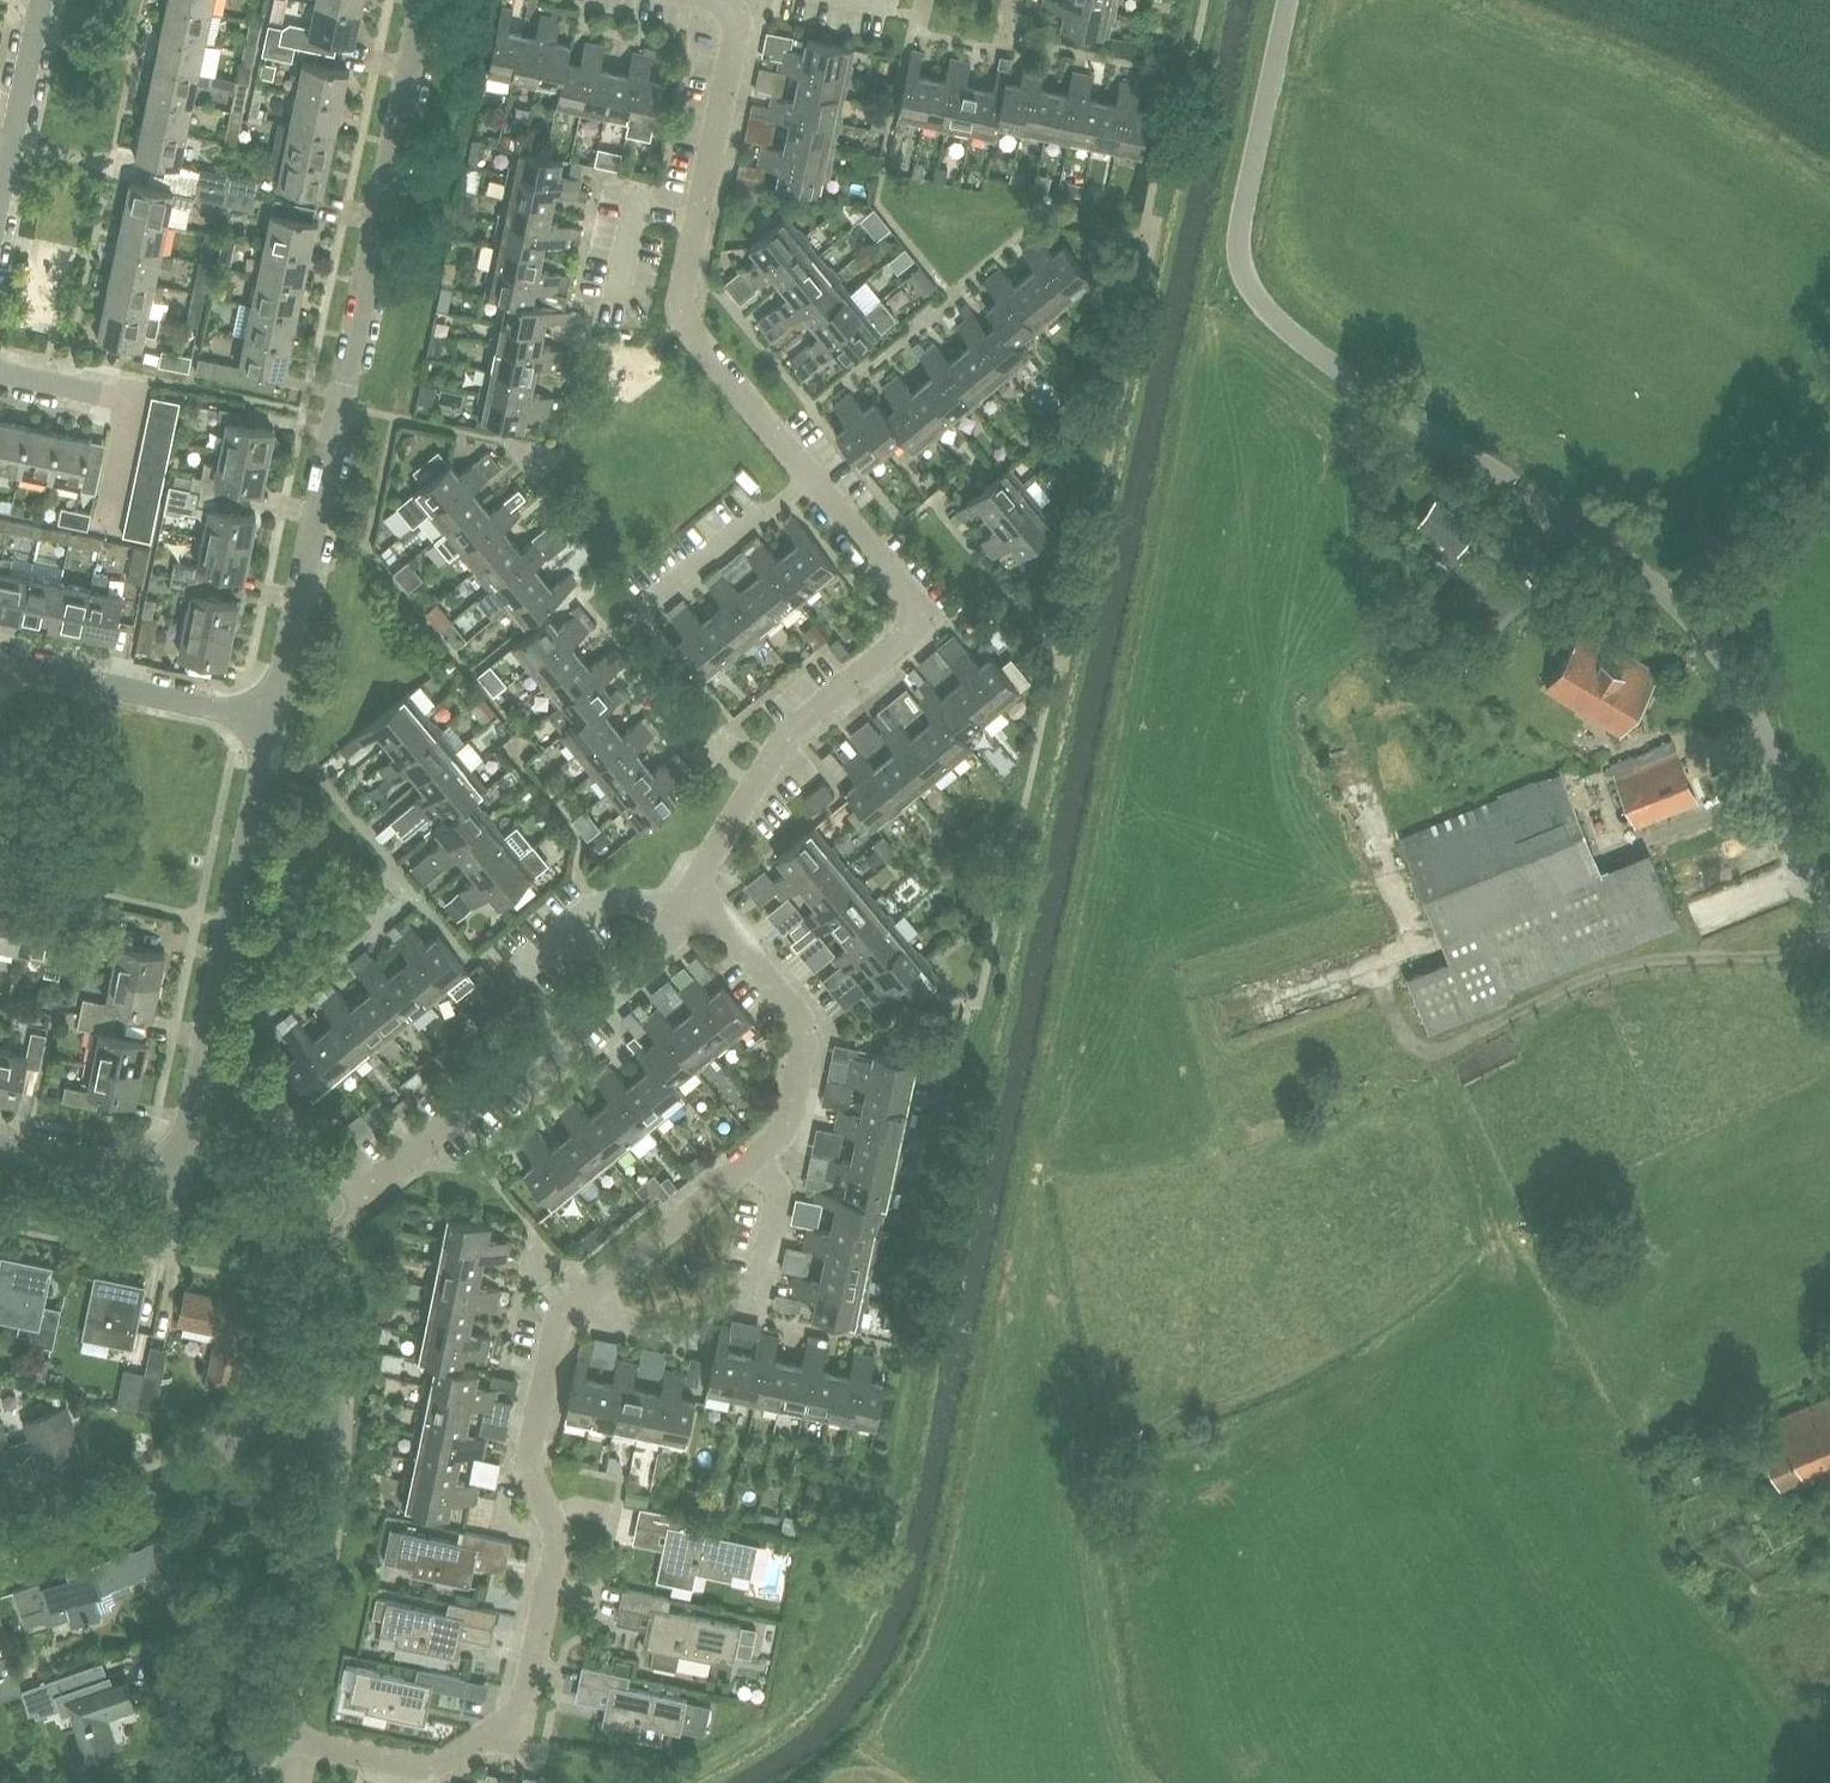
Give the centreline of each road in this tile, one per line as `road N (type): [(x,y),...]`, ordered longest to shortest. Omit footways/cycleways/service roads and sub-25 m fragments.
road 1 (unclassified): [(1829,913),(1749,702),(1730,667),(1663,589),(1256,296),(1241,262),(1245,174),(1284,0)]
road 2 (residential): [(275,720),(422,0)]
road 3 (residential): [(269,1735),(427,1767),(508,1718),(520,1696),(550,1546),(546,1504),(522,1472),(549,1333),(571,1306)]
road 4 (residential): [(707,909),(704,888),(714,853),(774,753),(901,640),(914,619),(906,590),(812,478)]
road 5 (residential): [(812,478),(685,319),(685,275),(730,18),(710,0)]
road 6 (residential): [(319,1210),(359,1194),(707,909)]
road 7 (residential): [(196,1089),(275,720)]
road 8 (unclassified): [(0,1547),(153,1494),(263,1422),(337,1413)]
road 9 (residential): [(571,1306),(693,1333),(740,1311),(757,1295),(776,1197),(777,1143)]
road 10 (residential): [(269,1735),(318,1576),(337,1413)]
road 11 (residential): [(275,720),(0,663)]
road 12 (unclassified): [(196,1089),(177,1181),(0,1144)]
road 13 (residential): [(777,1143),(804,1019),(707,909)]
road 14 (residential): [(106,528),(132,401),(0,373)]
road 15 (residential): [(571,1306),(777,1143)]
road 16 (residential): [(337,1413),(335,1291),(319,1210)]
road 17 (residential): [(652,602),(812,478)]
road 18 (residential): [(0,195),(41,0)]
road 19 (residential): [(319,1210),(289,1140),(265,1110),(196,1089)]

